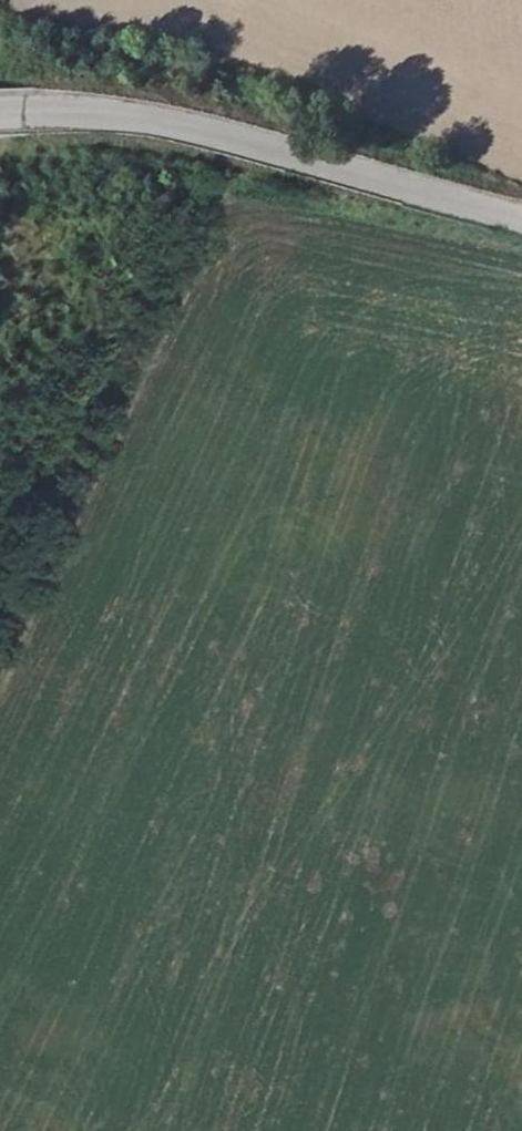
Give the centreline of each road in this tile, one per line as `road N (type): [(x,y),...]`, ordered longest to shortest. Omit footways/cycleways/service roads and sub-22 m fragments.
road 1 (unclassified): [(521,224),(157,123),(50,112),(0,115)]

